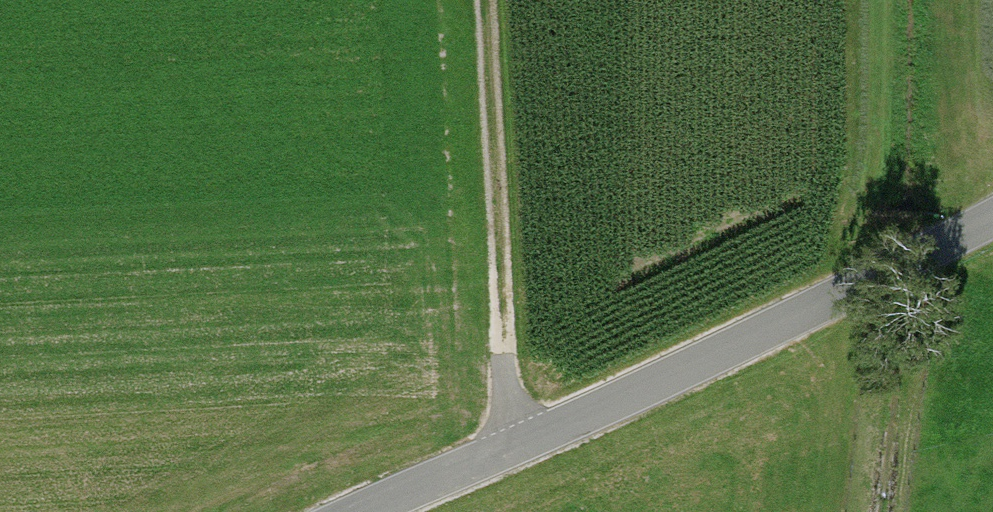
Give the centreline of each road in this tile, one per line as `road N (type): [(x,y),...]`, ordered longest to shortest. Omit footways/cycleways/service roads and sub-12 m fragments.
road 1 (unclassified): [(992,216),(849,293),(370,511)]
road 2 (track): [(513,448),(486,0)]

